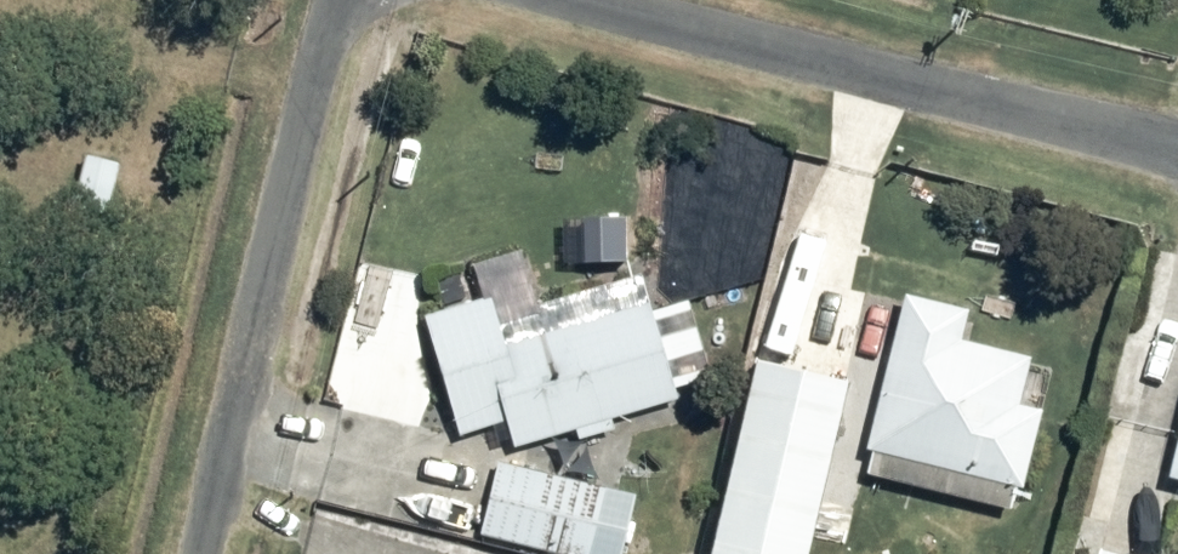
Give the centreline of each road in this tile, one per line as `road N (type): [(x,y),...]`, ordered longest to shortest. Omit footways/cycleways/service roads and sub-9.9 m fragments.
road 1 (residential): [(1177,142),(601,0)]
road 2 (residential): [(338,0),(202,553)]

